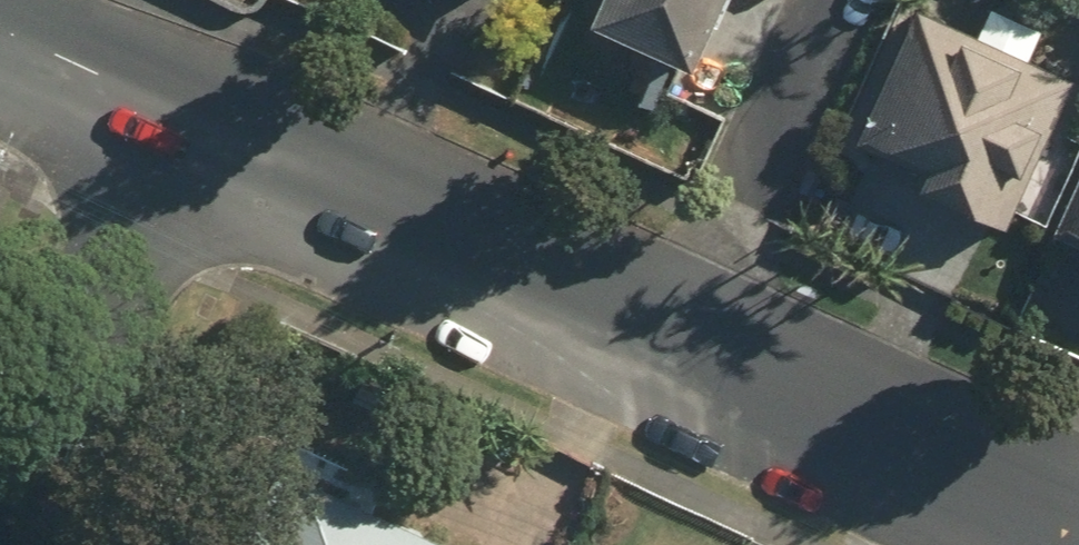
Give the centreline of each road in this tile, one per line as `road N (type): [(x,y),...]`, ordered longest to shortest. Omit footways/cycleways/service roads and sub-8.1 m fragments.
road 1 (residential): [(676,353),(183,120)]
road 2 (residential): [(0,523),(183,120)]
road 3 (residential): [(1078,534),(676,353)]
road 4 (residential): [(834,0),(676,353)]
road 5 (residential): [(183,120),(0,33)]

